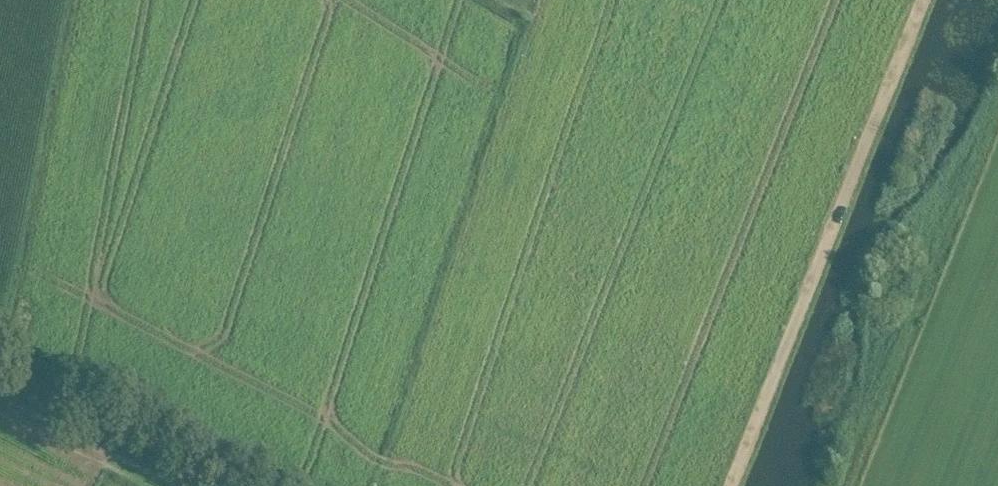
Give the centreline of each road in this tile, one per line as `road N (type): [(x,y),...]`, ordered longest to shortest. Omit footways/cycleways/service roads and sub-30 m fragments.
road 1 (track): [(730,485),(919,0)]
road 2 (track): [(0,356),(260,485)]

